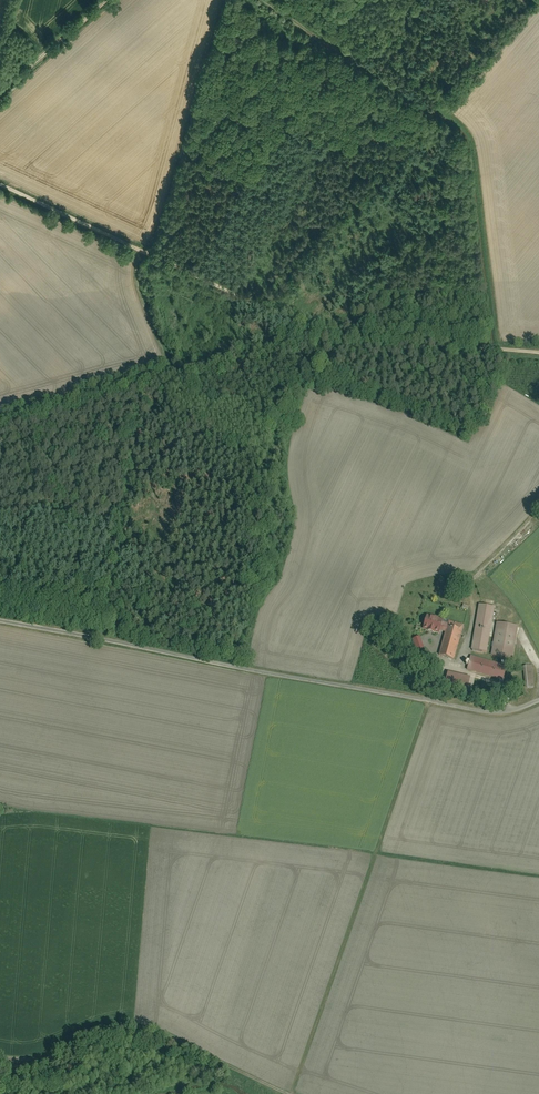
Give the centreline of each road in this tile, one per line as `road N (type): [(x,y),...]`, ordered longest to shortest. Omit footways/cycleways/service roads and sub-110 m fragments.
road 1 (track): [(0,183),(170,262),(309,340),(538,351)]
road 2 (unclassified): [(0,622),(485,708),(538,696)]
road 3 (track): [(299,1093),(149,1026),(108,1029),(32,1058),(0,1055)]
road 4 (track): [(0,85),(101,0)]

